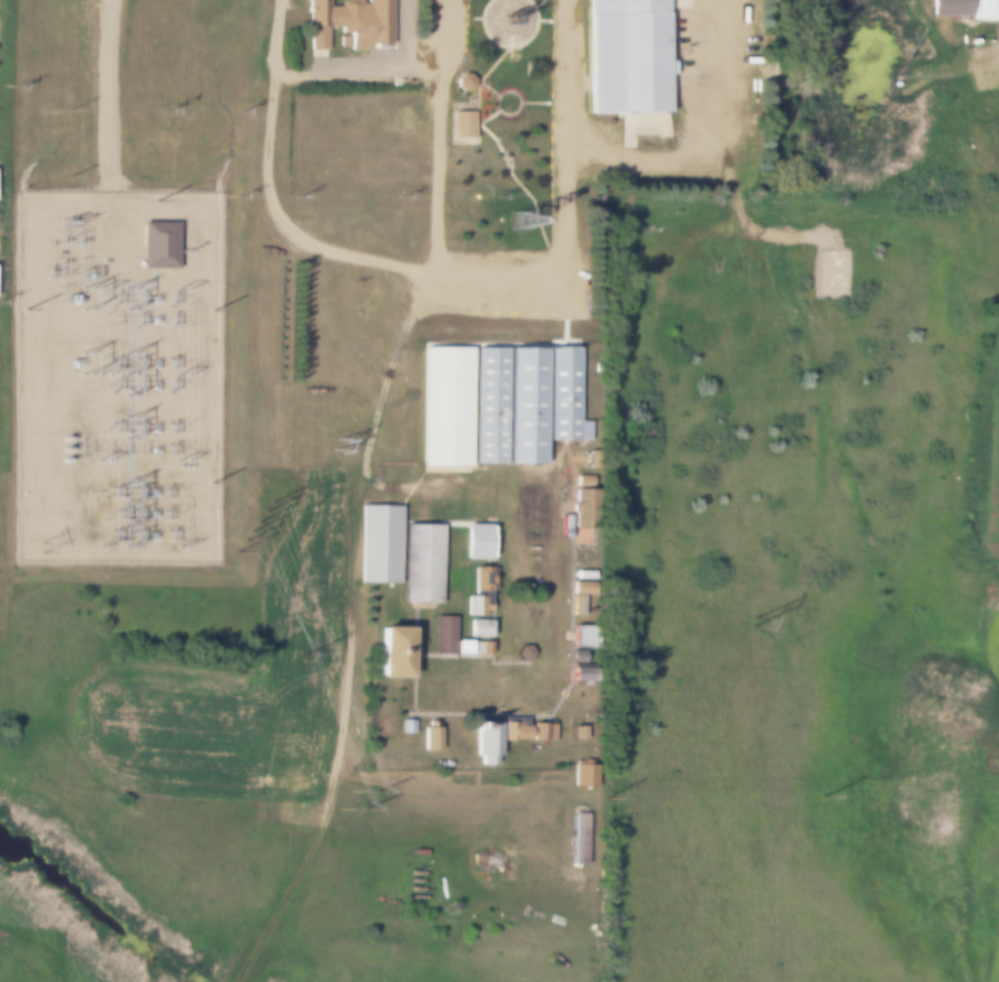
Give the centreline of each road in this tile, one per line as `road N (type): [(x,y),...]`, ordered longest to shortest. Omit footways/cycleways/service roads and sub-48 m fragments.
road 1 (track): [(230,981),(294,881),(334,781),(357,457),(430,276)]

